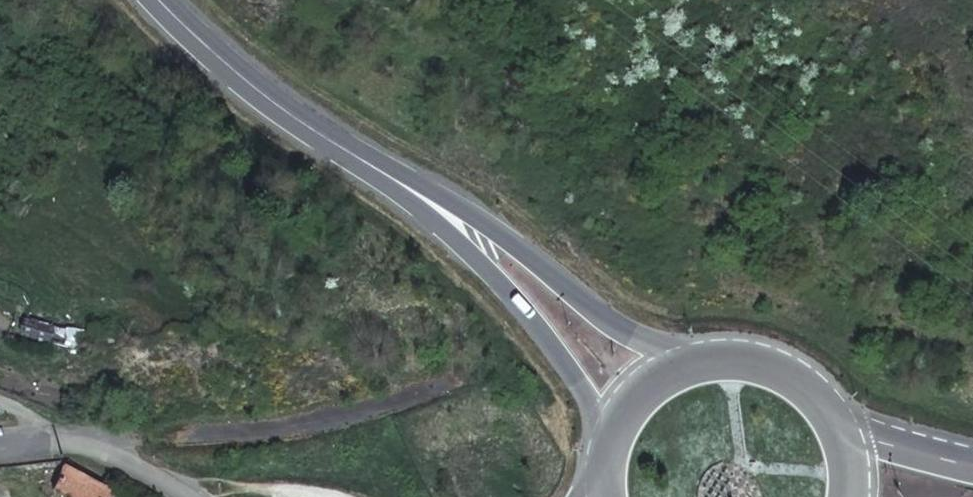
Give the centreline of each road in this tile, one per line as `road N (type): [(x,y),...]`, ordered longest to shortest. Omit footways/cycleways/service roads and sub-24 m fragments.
road 1 (secondary): [(694,359),(609,320),(444,196),(337,144)]
road 2 (secondary): [(337,144),(508,290),(583,390),(608,440)]
road 3 (secondary): [(161,0),(238,74),(337,144)]
road 4 (secondary): [(843,437),(825,405),(767,362),(694,359)]
road 5 (secondary): [(972,466),(843,437)]
road 6 (secondary): [(694,359),(657,376),(627,404),(608,440)]

